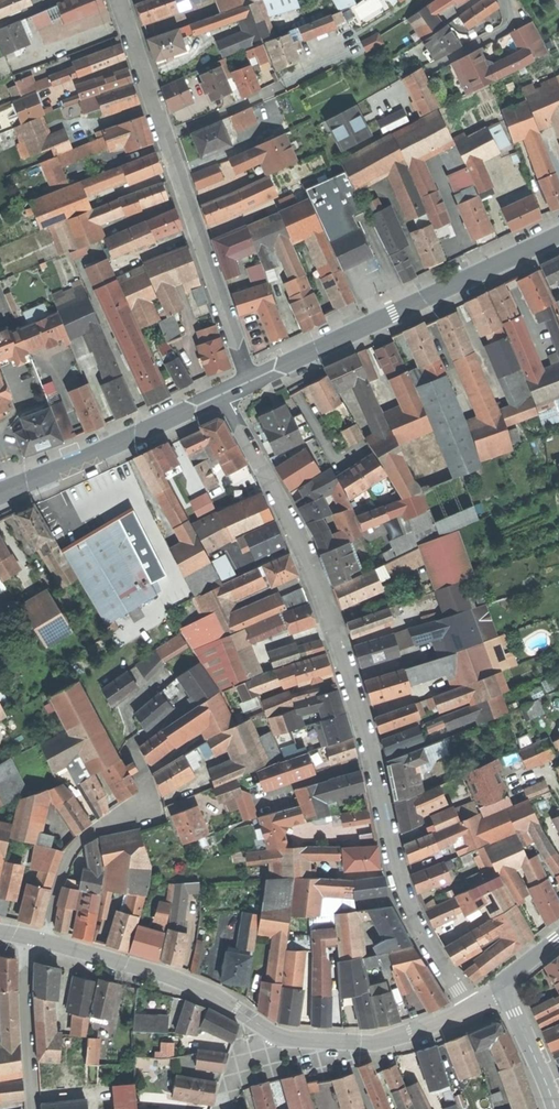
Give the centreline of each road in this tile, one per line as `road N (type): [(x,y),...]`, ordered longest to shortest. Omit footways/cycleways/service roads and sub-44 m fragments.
road 1 (residential): [(223,396),(297,531),(335,628),(404,898),(471,1010)]
road 2 (tertiary): [(558,234),(249,385)]
road 3 (residential): [(249,385),(167,139)]
road 4 (tertiary): [(273,1033),(162,974),(43,941)]
road 5 (tertiary): [(223,396),(0,496)]
road 6 (residential): [(43,941),(68,856),(98,829),(151,809),(146,782)]
road 7 (tertiary): [(471,1010),(376,1047),(273,1033)]
road 8 (residential): [(34,1108),(27,937)]
road 9 (residential): [(167,139),(120,0)]
road 10 (secondary): [(511,990),(552,1108)]
road 11 (residential): [(504,0),(508,29),(427,71)]

